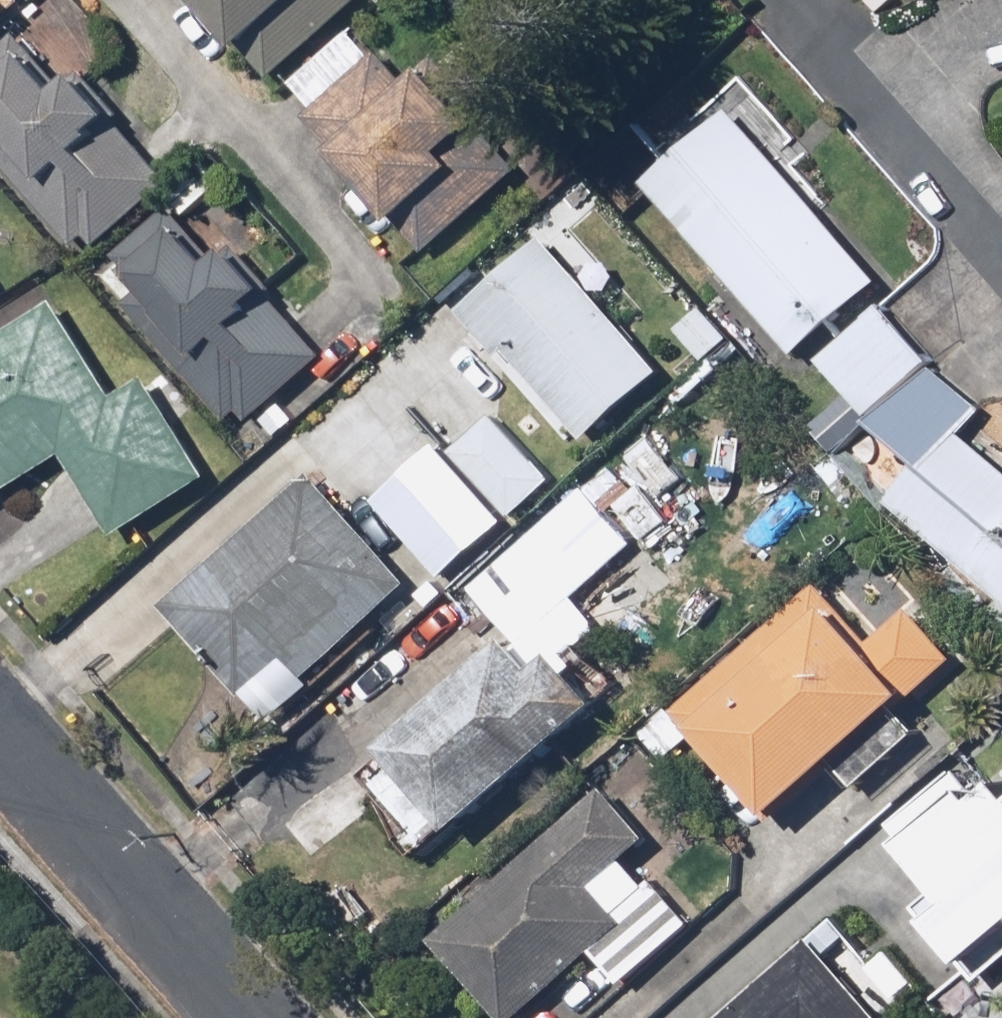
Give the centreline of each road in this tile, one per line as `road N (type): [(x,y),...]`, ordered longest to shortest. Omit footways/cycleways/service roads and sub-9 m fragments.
road 1 (residential): [(0,749),(246,1017)]

